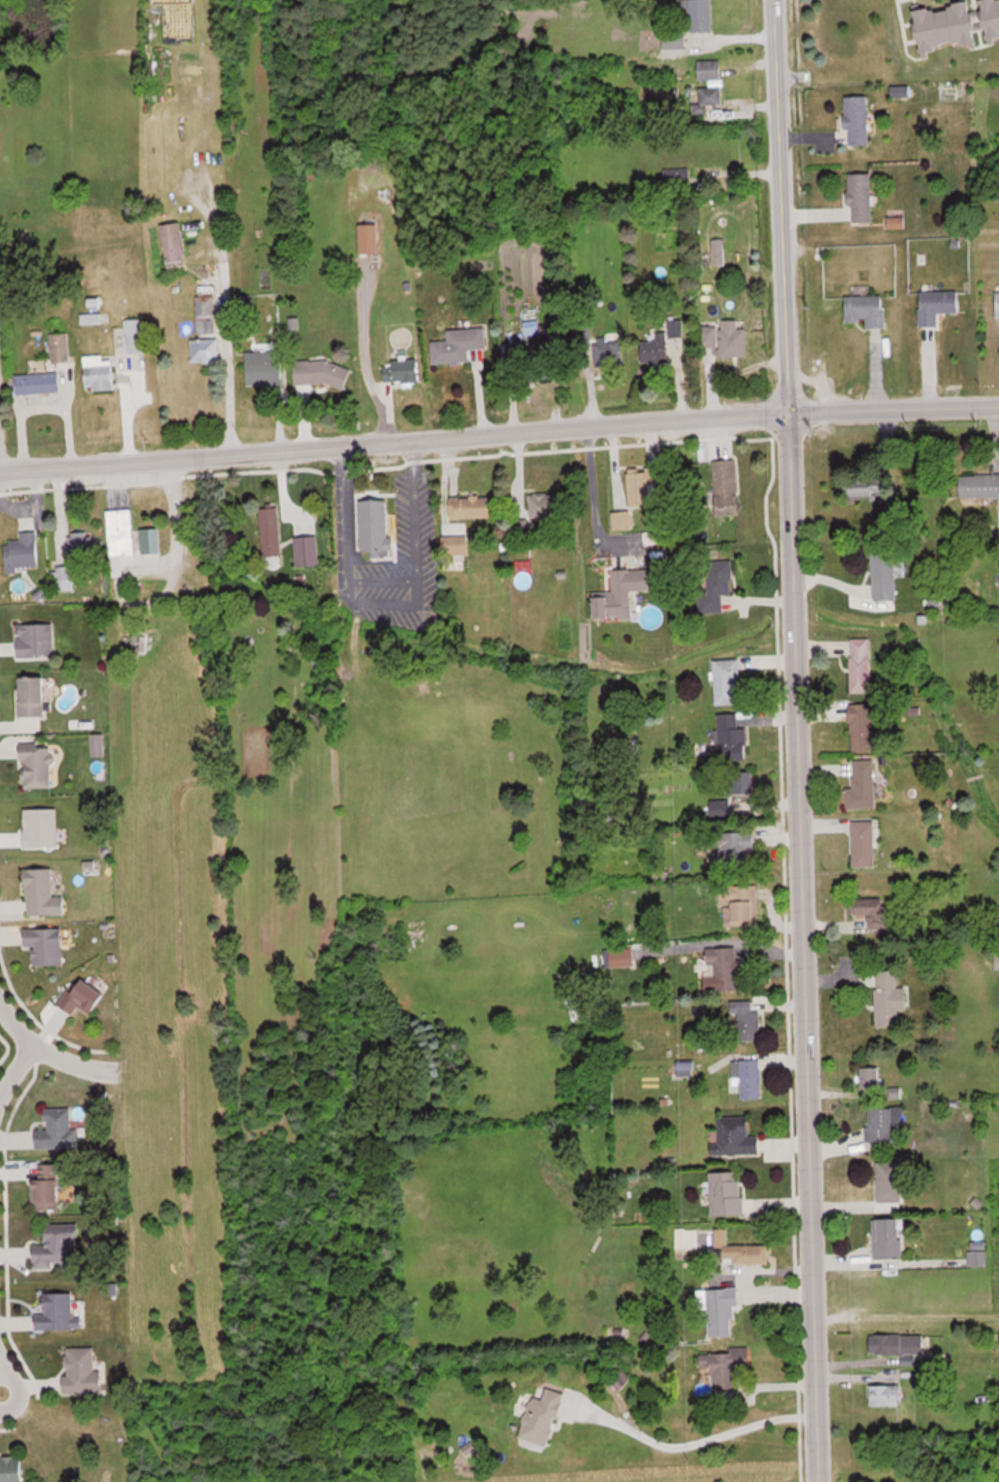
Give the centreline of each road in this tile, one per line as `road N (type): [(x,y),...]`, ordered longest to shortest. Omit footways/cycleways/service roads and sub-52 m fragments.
road 1 (residential): [(810,1481),(783,412)]
road 2 (residential): [(0,471),(783,412),(998,405)]
road 3 (residential): [(783,412),(774,0)]
road 4 (residential): [(0,1006),(32,1048),(102,1074)]

